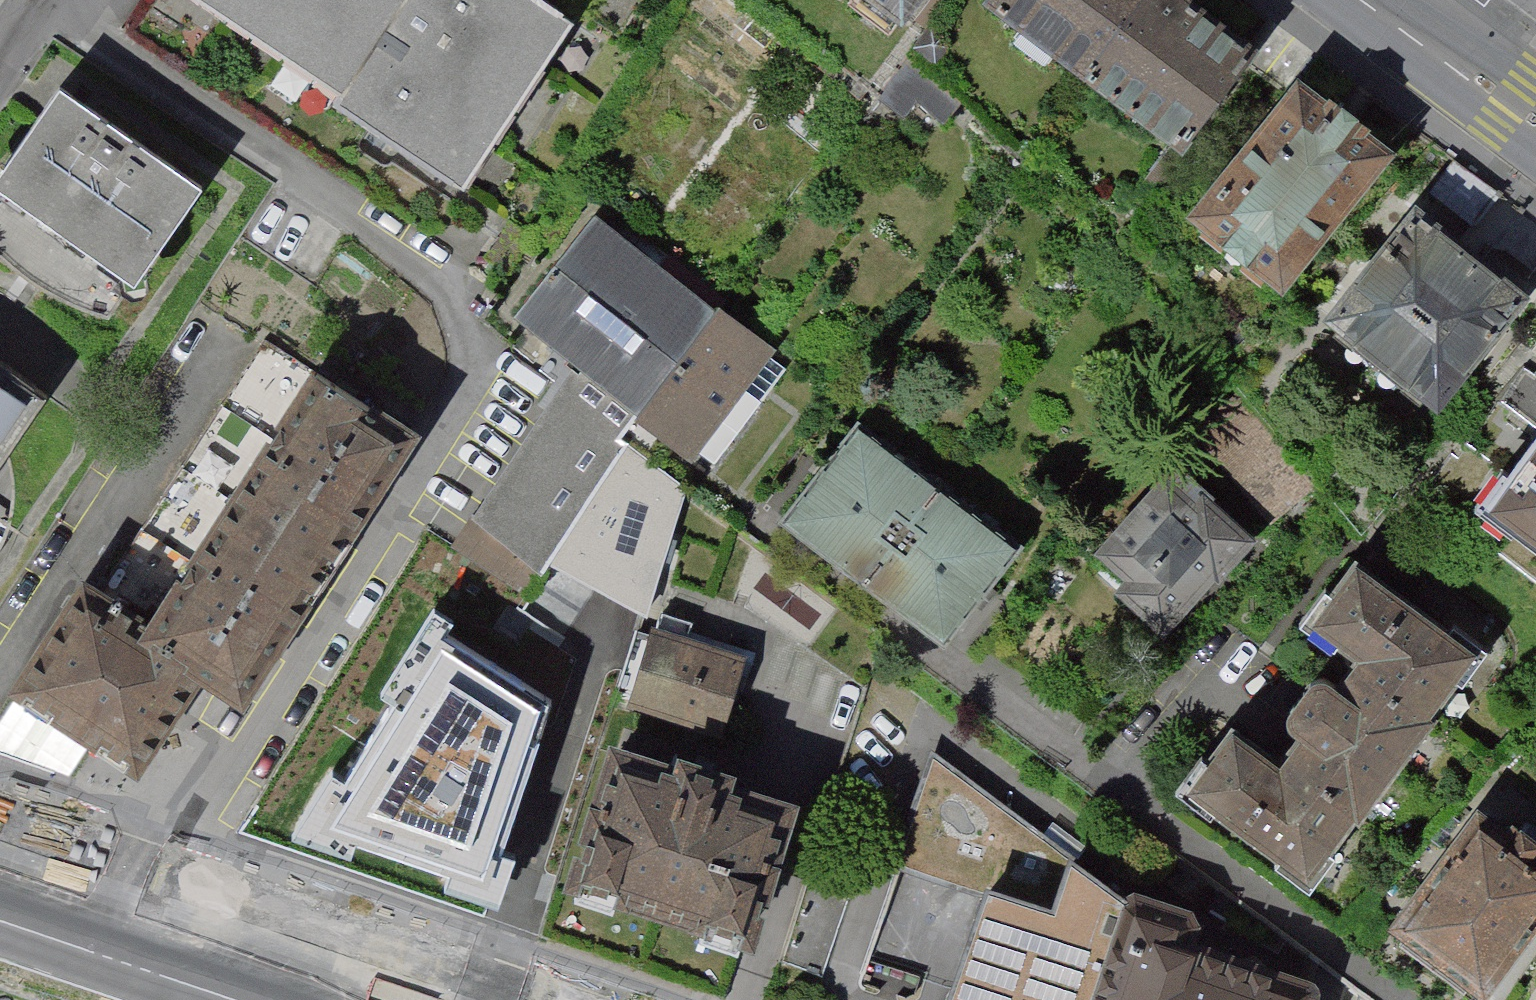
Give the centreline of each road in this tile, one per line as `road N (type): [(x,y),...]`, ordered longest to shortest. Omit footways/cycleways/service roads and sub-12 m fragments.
road 1 (tertiary): [(540,999),(0,818)]
road 2 (tertiary): [(0,921),(236,999)]
road 3 (secondary): [(1535,121),(1374,0)]

